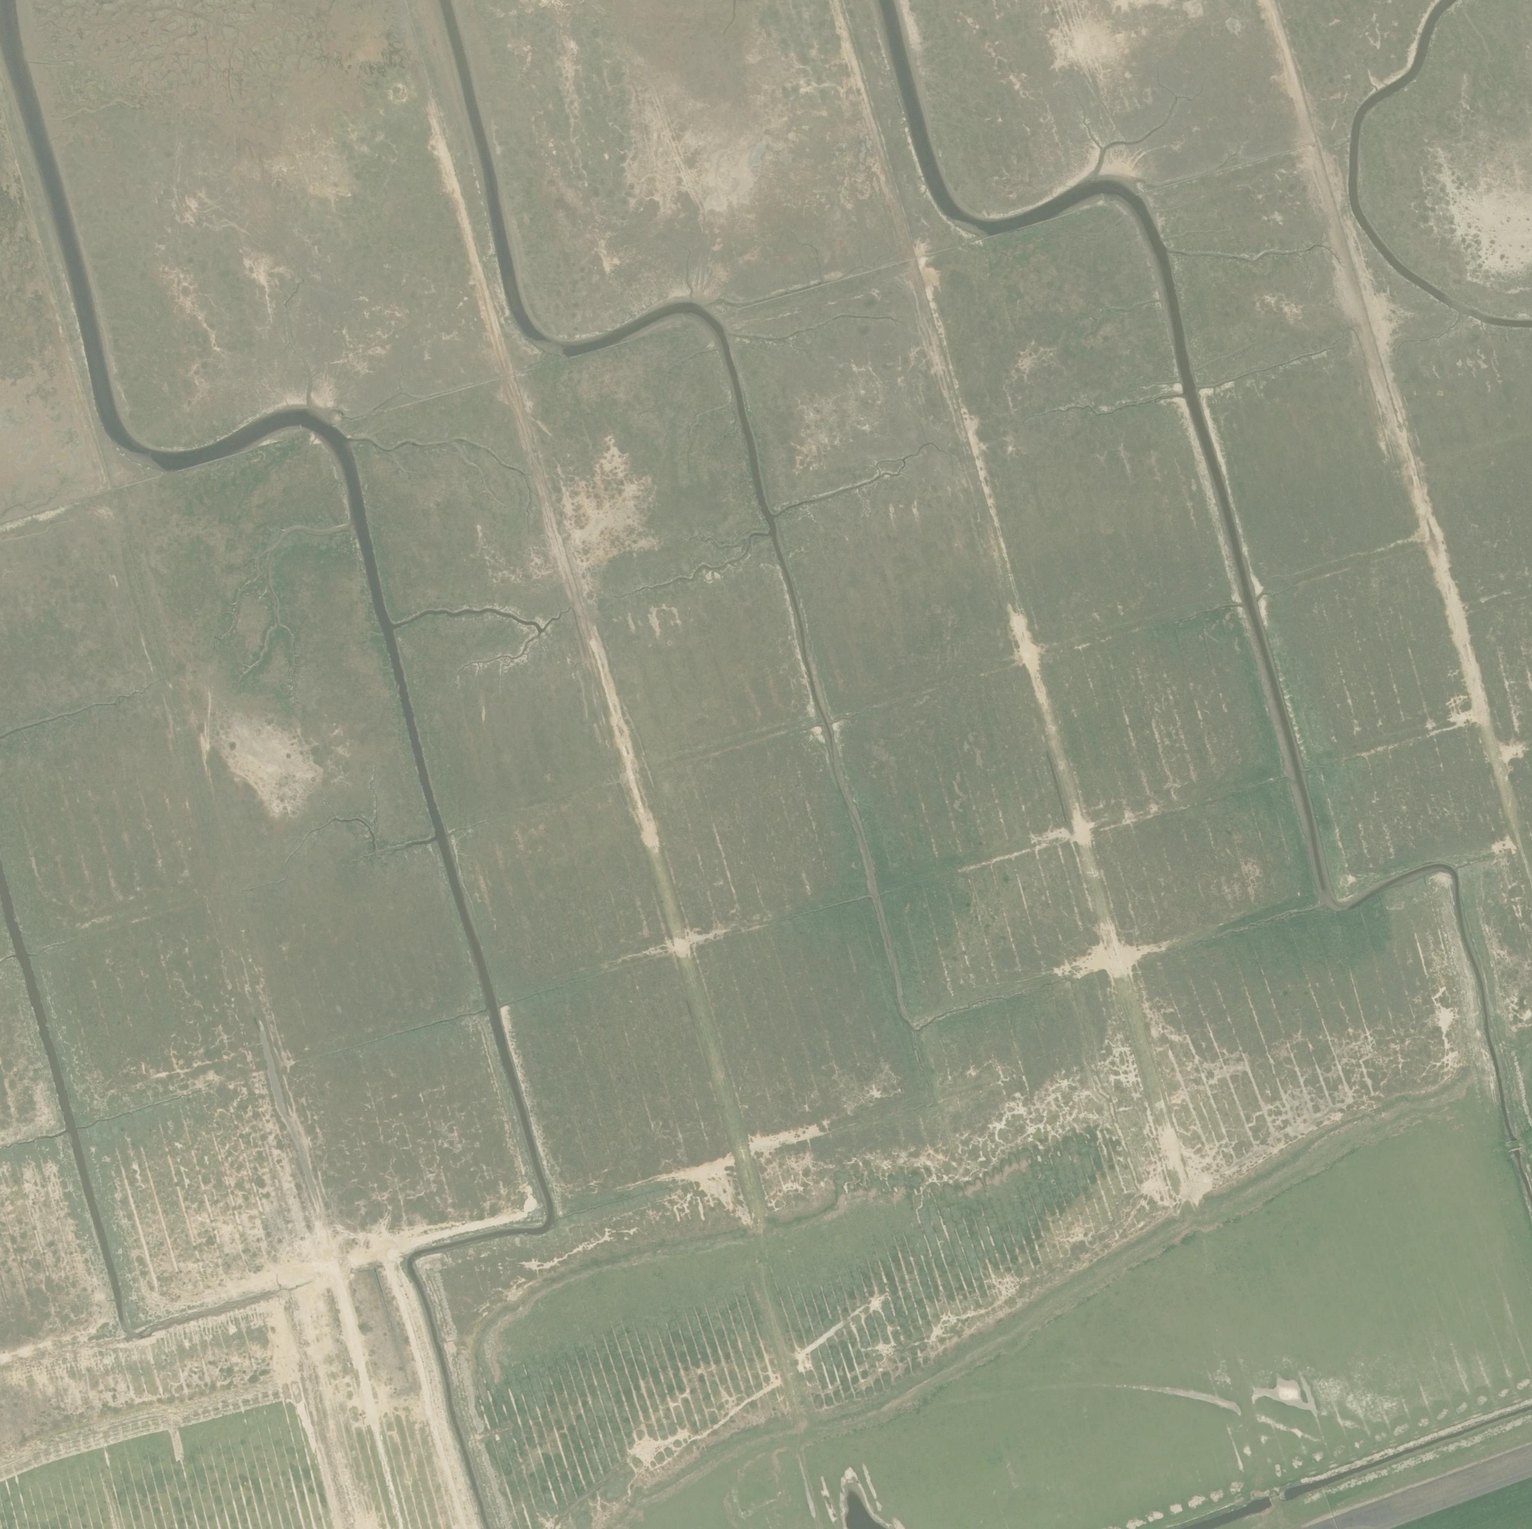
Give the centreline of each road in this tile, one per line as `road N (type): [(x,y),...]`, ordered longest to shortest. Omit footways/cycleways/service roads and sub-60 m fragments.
road 1 (track): [(1379,1528),(1531,1473)]

